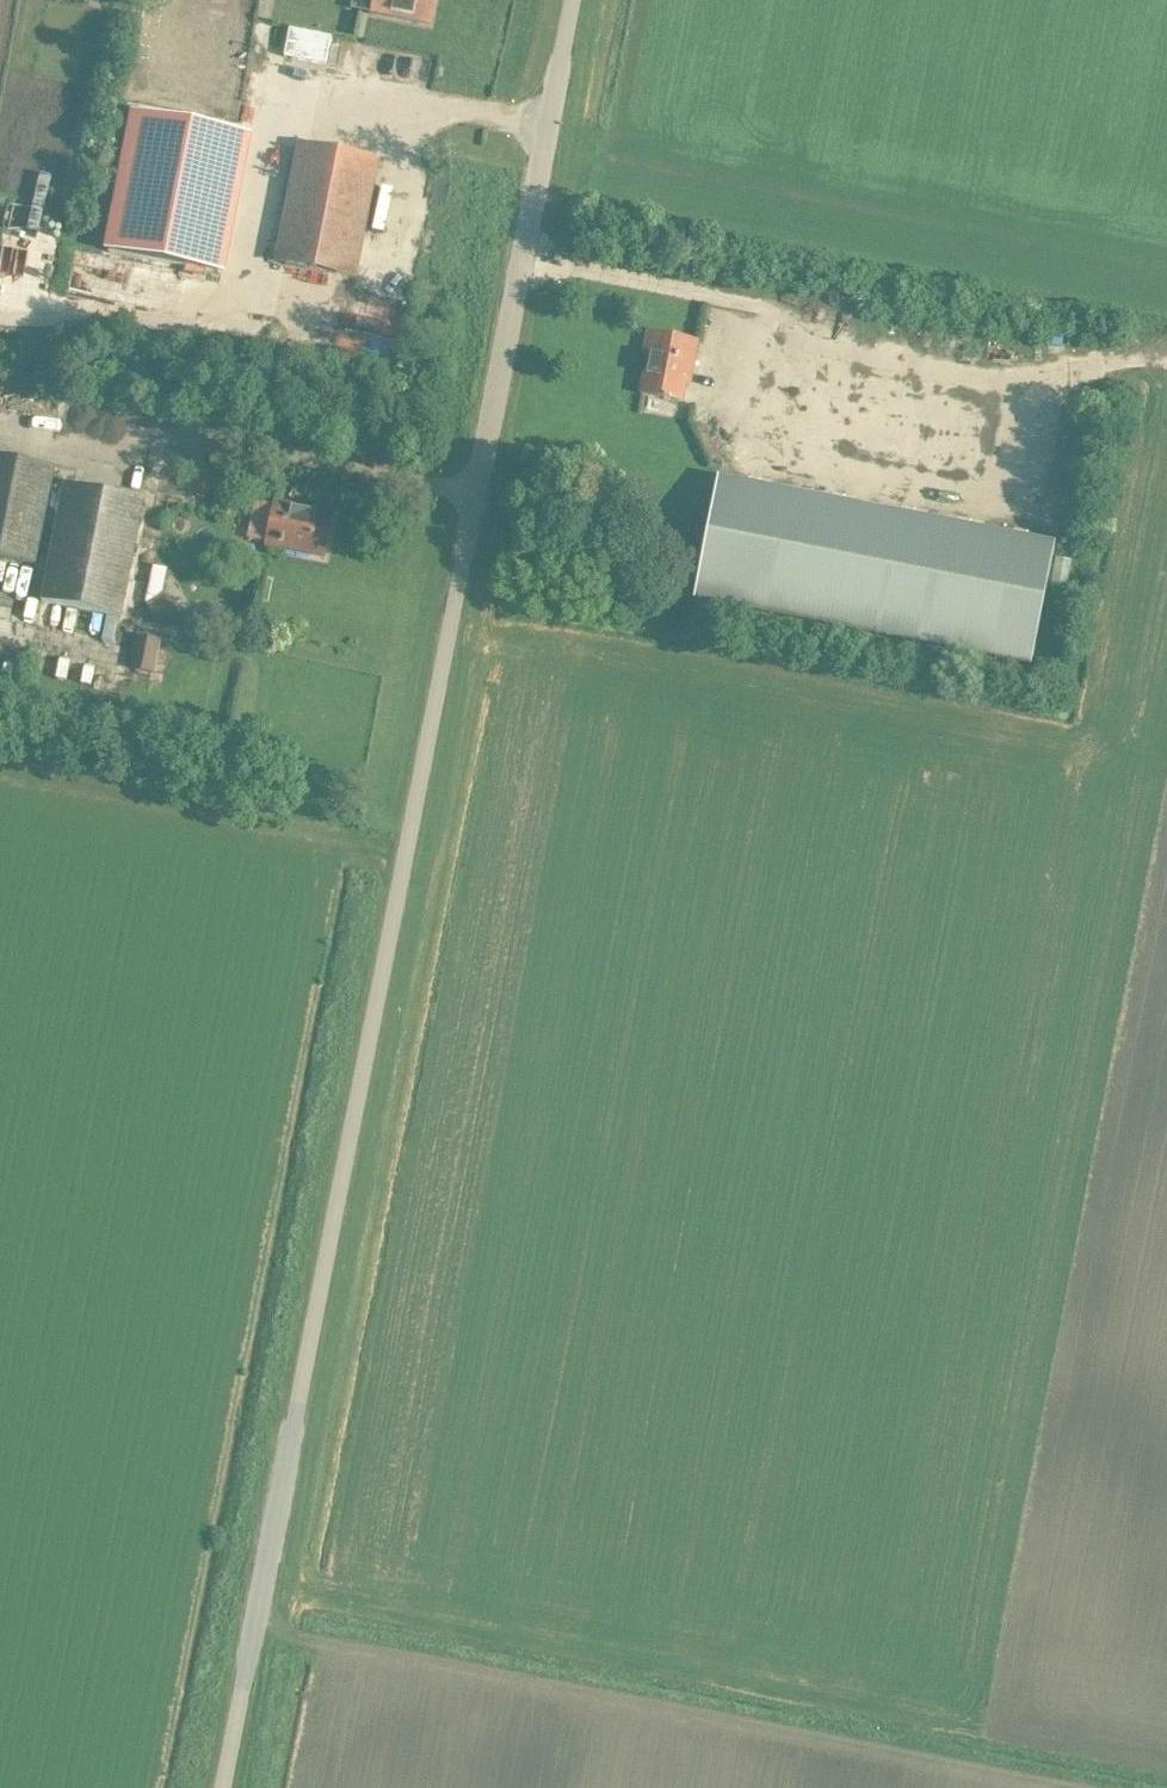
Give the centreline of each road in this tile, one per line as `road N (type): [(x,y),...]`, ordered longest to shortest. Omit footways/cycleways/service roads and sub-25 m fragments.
road 1 (unclassified): [(205,1787),(557,0)]

